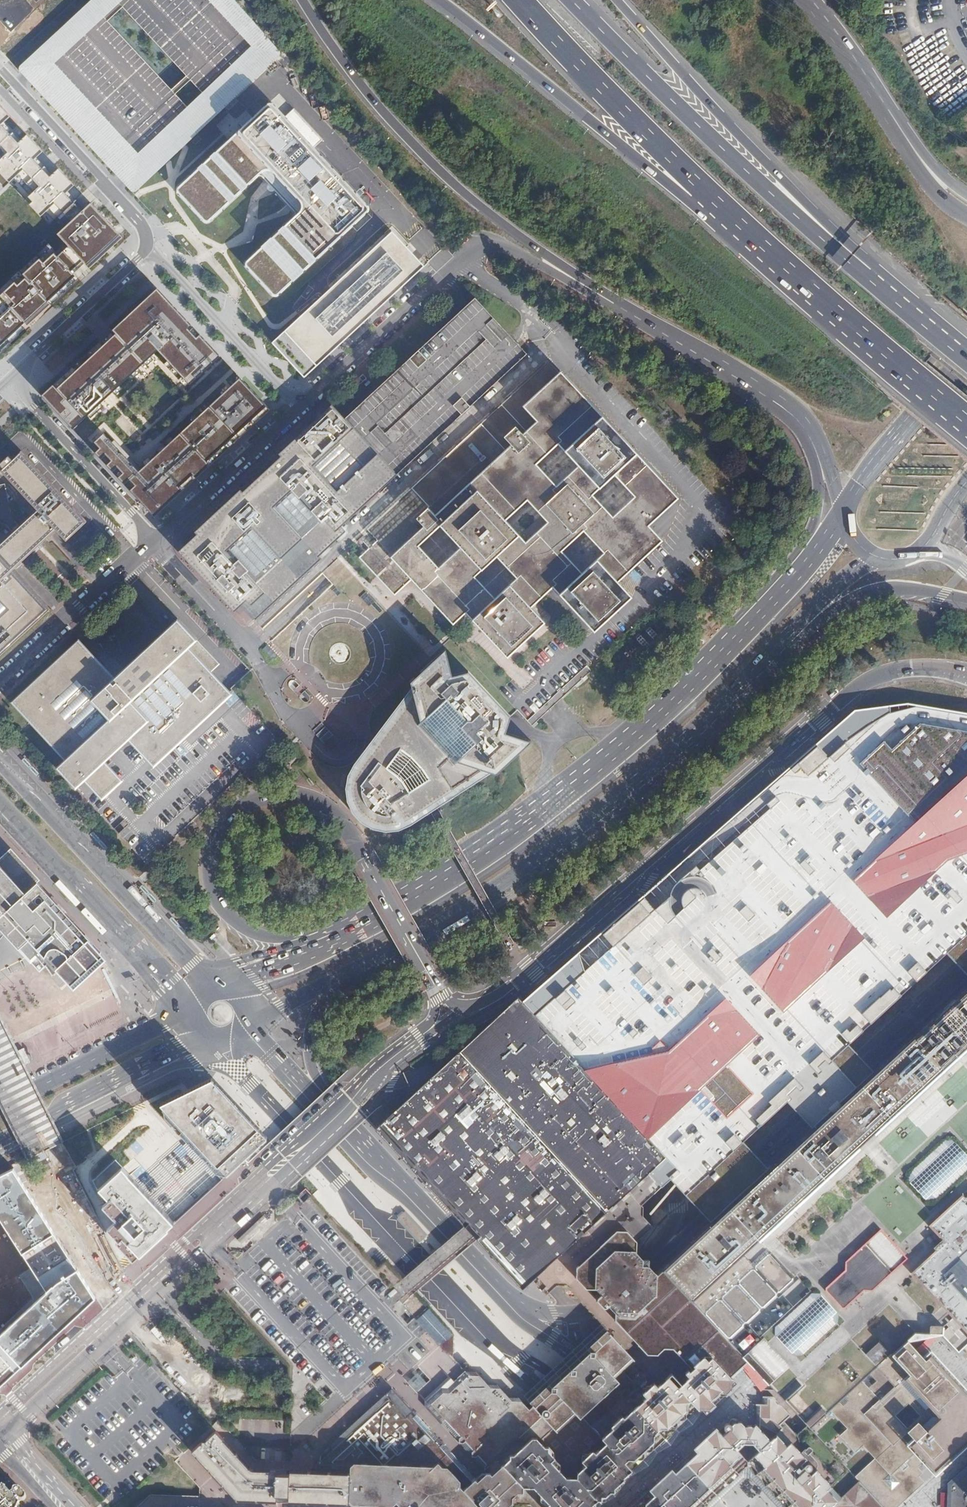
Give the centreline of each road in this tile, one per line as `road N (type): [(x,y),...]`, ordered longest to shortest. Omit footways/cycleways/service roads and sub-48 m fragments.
road 1 (unclassified): [(477,1007),(859,683),(906,665),(966,670)]
road 2 (unclassified): [(966,965),(595,1306),(544,1310),(497,1287)]
road 3 (tertiary): [(369,920),(288,937),(253,934),(213,892),(217,831),(242,804),(265,795),(327,808),(355,840),(432,977)]
road 4 (primary): [(775,599),(639,734),(504,836),(369,920)]
road 5 (primary): [(358,967),(561,839),(670,752),(766,656)]
road 6 (motorway): [(302,0),(349,68),(461,189),(521,237),(669,331)]
road 7 (tertiary): [(6,1430),(290,1165),(337,1108)]
road 8 (tertiary): [(337,1108),(0,1410)]
road 9 (residential): [(299,405),(478,248),(523,255),(669,331)]
road 10 (motorway): [(868,275),(572,0)]
road 11 (motorway): [(868,275),(617,0)]
road 12 (motorway): [(702,189),(869,347),(966,425)]
road 13 (motorway): [(434,0),(676,189),(702,189)]
road 14 (secondary): [(717,1506),(575,1353),(497,1287)]
road 15 (secondary): [(194,966),(0,761)]
road 16 (primary): [(726,365),(797,421),(814,455),(811,524),(775,599)]
road 17 (secondary): [(0,801),(173,981),(186,1005)]
road 18 (motorway): [(525,0),(702,189)]
road 19 (secondary): [(497,1287),(328,1109)]
road 20 (residential): [(146,249),(139,221),(0,68)]
road 21 (primary): [(0,1140),(205,1043)]
road 22 (residential): [(156,539),(30,402),(18,369)]
road 23 (motorway): [(766,656),(875,589),(915,587),(966,600)]
road 24 (residential): [(146,249),(299,405)]
road 25 (primary): [(186,1005),(0,1105)]
road 26 (residential): [(0,679),(156,539)]
road 27 (residential): [(156,539),(299,405)]
road 28 (primary): [(726,365),(802,415),(844,508)]
road 29 (primary): [(966,355),(849,497)]
road 30 (residential): [(18,369),(146,249)]
road 31 (primary): [(328,1109),(311,1035),(321,1007),(358,967)]
road 32 (primary): [(766,656),(834,587),(879,559)]
road 33 (secondary): [(340,934),(194,966)]
road 34 (motorway): [(892,116),(804,0)]
road 35 (motorway): [(966,360),(868,275)]
road 36 (motorway): [(966,215),(924,169),(892,116)]
road 37 (primary): [(340,934),(227,984)]
road 38 (primary): [(250,1026),(358,967)]
road 39 (tertiary): [(337,1108),(430,1032)]

